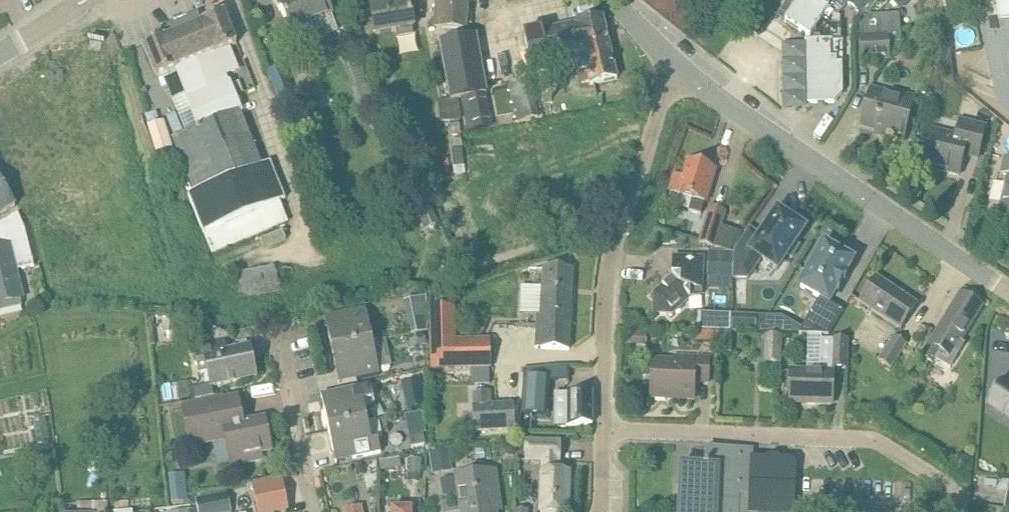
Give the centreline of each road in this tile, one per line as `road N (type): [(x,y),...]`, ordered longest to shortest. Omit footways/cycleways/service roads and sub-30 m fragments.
road 1 (residential): [(678,63),(779,142),(1008,295)]
road 2 (residential): [(958,511),(939,480),(867,440),(604,429)]
road 3 (residential): [(604,429),(614,256),(678,63)]
road 4 (residential): [(318,511),(283,333)]

